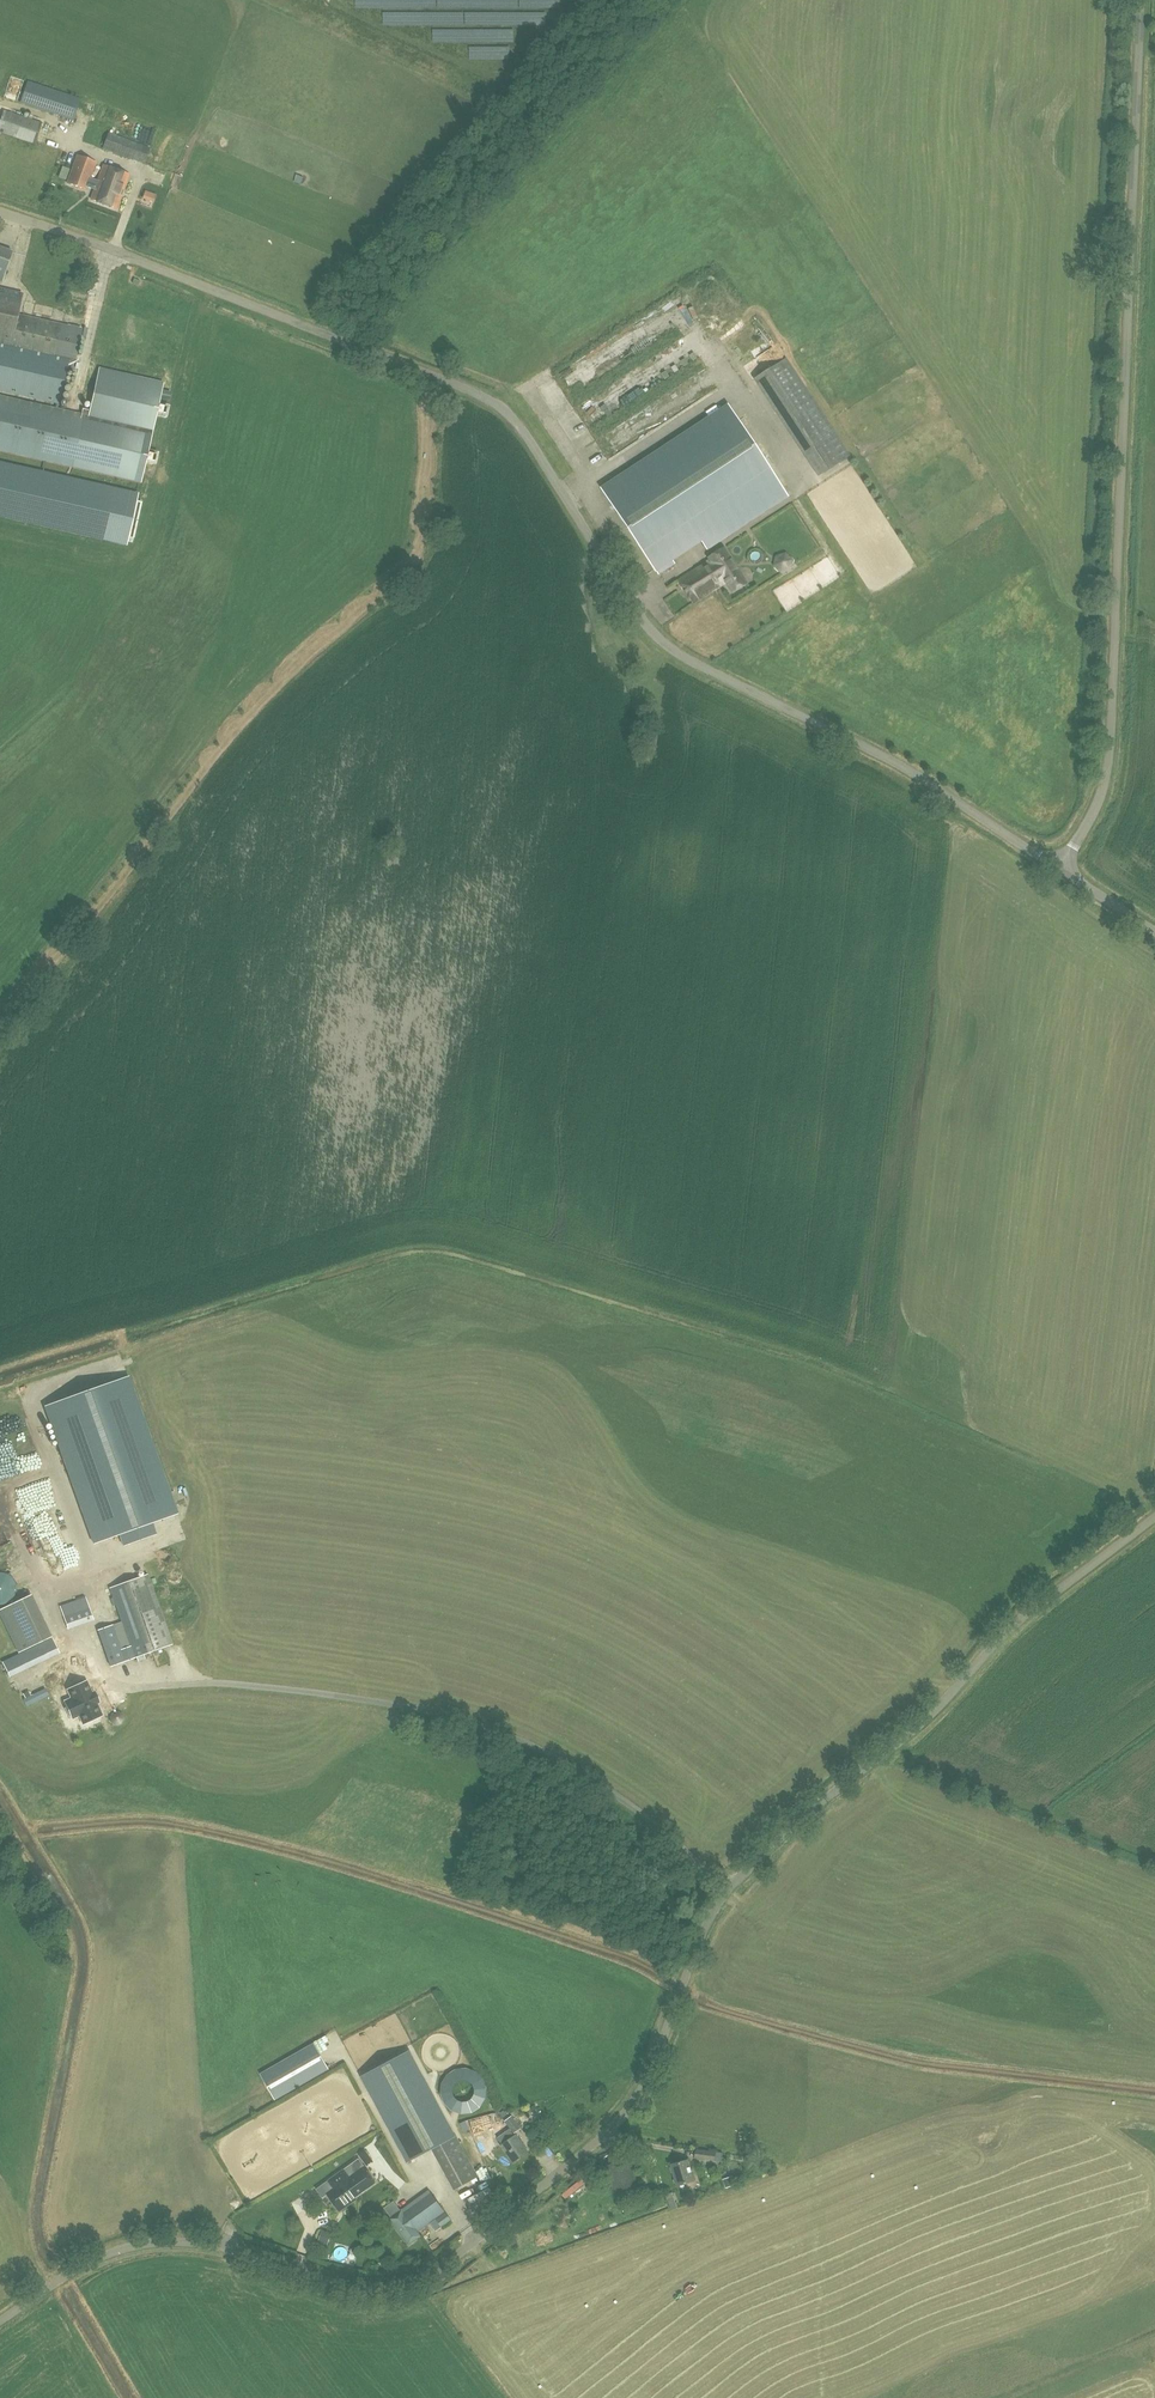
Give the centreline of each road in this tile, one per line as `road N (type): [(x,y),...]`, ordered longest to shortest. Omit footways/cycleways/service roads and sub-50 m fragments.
road 1 (unclassified): [(0,2323),(87,2266),(135,2249),(178,2243),(230,2251),(369,2291),(411,2285),(452,2262),(634,2108),(728,1896),(819,1808),(931,1718),(1014,1628),(1154,1520)]
road 2 (unclassified): [(1061,872),(901,765),(661,640),(523,430),(493,402),(0,210)]
road 3 (unclassified): [(1061,872),(1095,813),(1110,755),(1143,0)]

